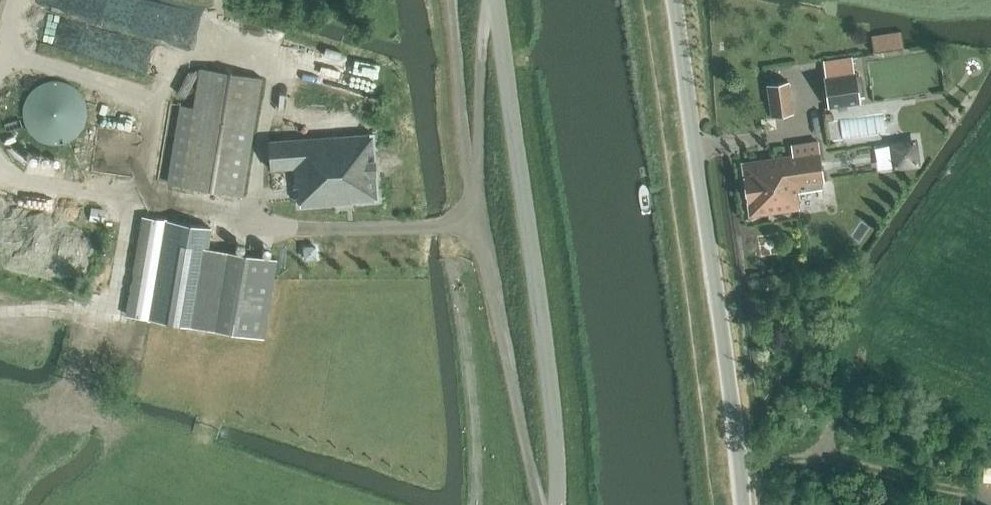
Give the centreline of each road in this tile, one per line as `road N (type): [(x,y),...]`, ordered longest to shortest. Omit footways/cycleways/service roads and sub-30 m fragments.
road 1 (unclassified): [(743,504),(675,0)]
road 2 (tertiary): [(556,504),(545,352),(494,0)]
road 3 (track): [(309,230),(132,204),(109,314),(0,312)]

